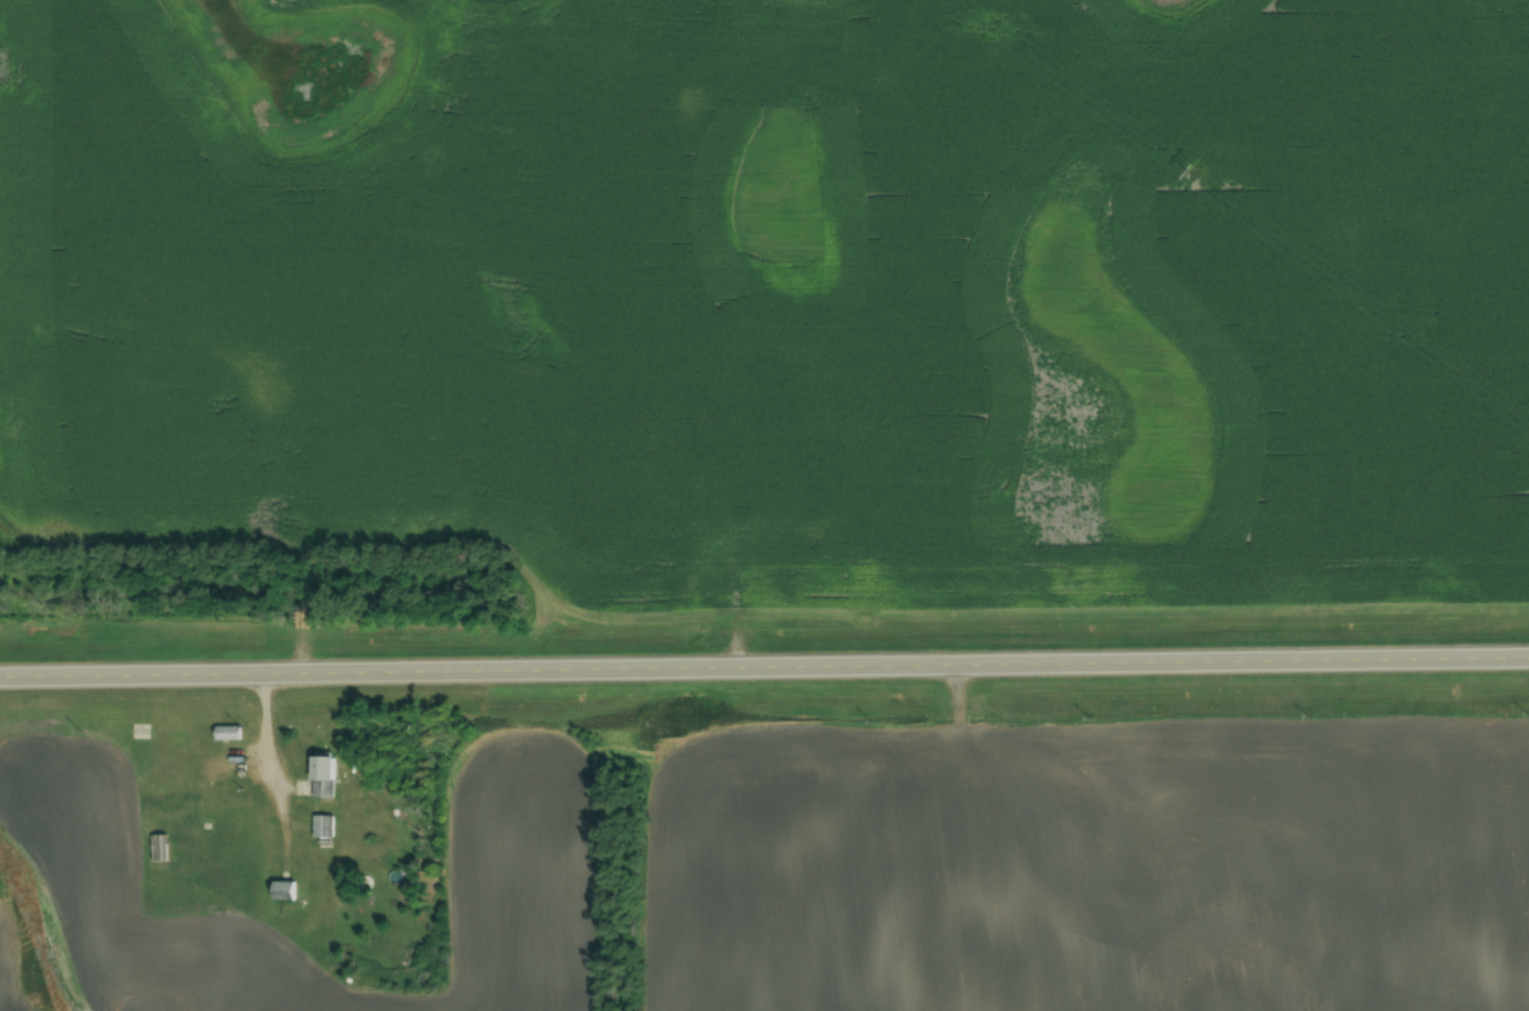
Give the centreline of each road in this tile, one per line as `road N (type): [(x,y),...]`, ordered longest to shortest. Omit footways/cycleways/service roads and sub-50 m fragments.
road 1 (secondary): [(0,680),(1528,660)]

